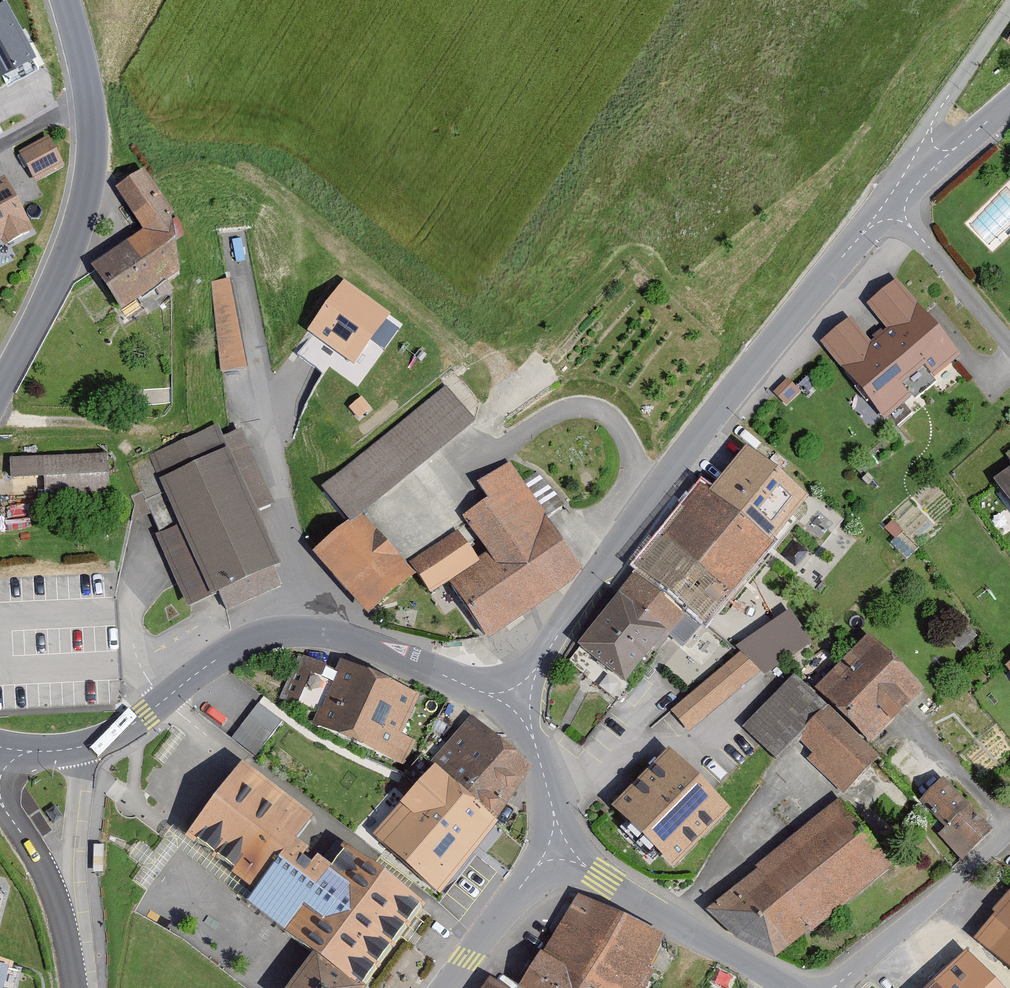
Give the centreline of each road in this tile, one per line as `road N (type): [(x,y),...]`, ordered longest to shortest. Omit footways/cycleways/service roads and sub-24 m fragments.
road 1 (tertiary): [(896,206),(771,346),(569,618),(514,707)]
road 2 (tertiary): [(514,707),(331,631),(284,629),(233,648),(100,745),(47,754),(0,749)]
road 3 (tertiary): [(0,391),(41,311),(83,194),(88,100)]
road 4 (tertiary): [(789,987),(556,848)]
road 5 (residential): [(1009,835),(834,987)]
road 6 (tertiary): [(75,987),(45,863),(0,802)]
road 7 (residential): [(896,206),(1009,345)]
road 8 (unclassified): [(934,168),(935,120),(1009,13)]
road 9 (tertiary): [(556,848),(449,987)]
road 10 (tertiary): [(556,848),(548,786),(514,707)]

